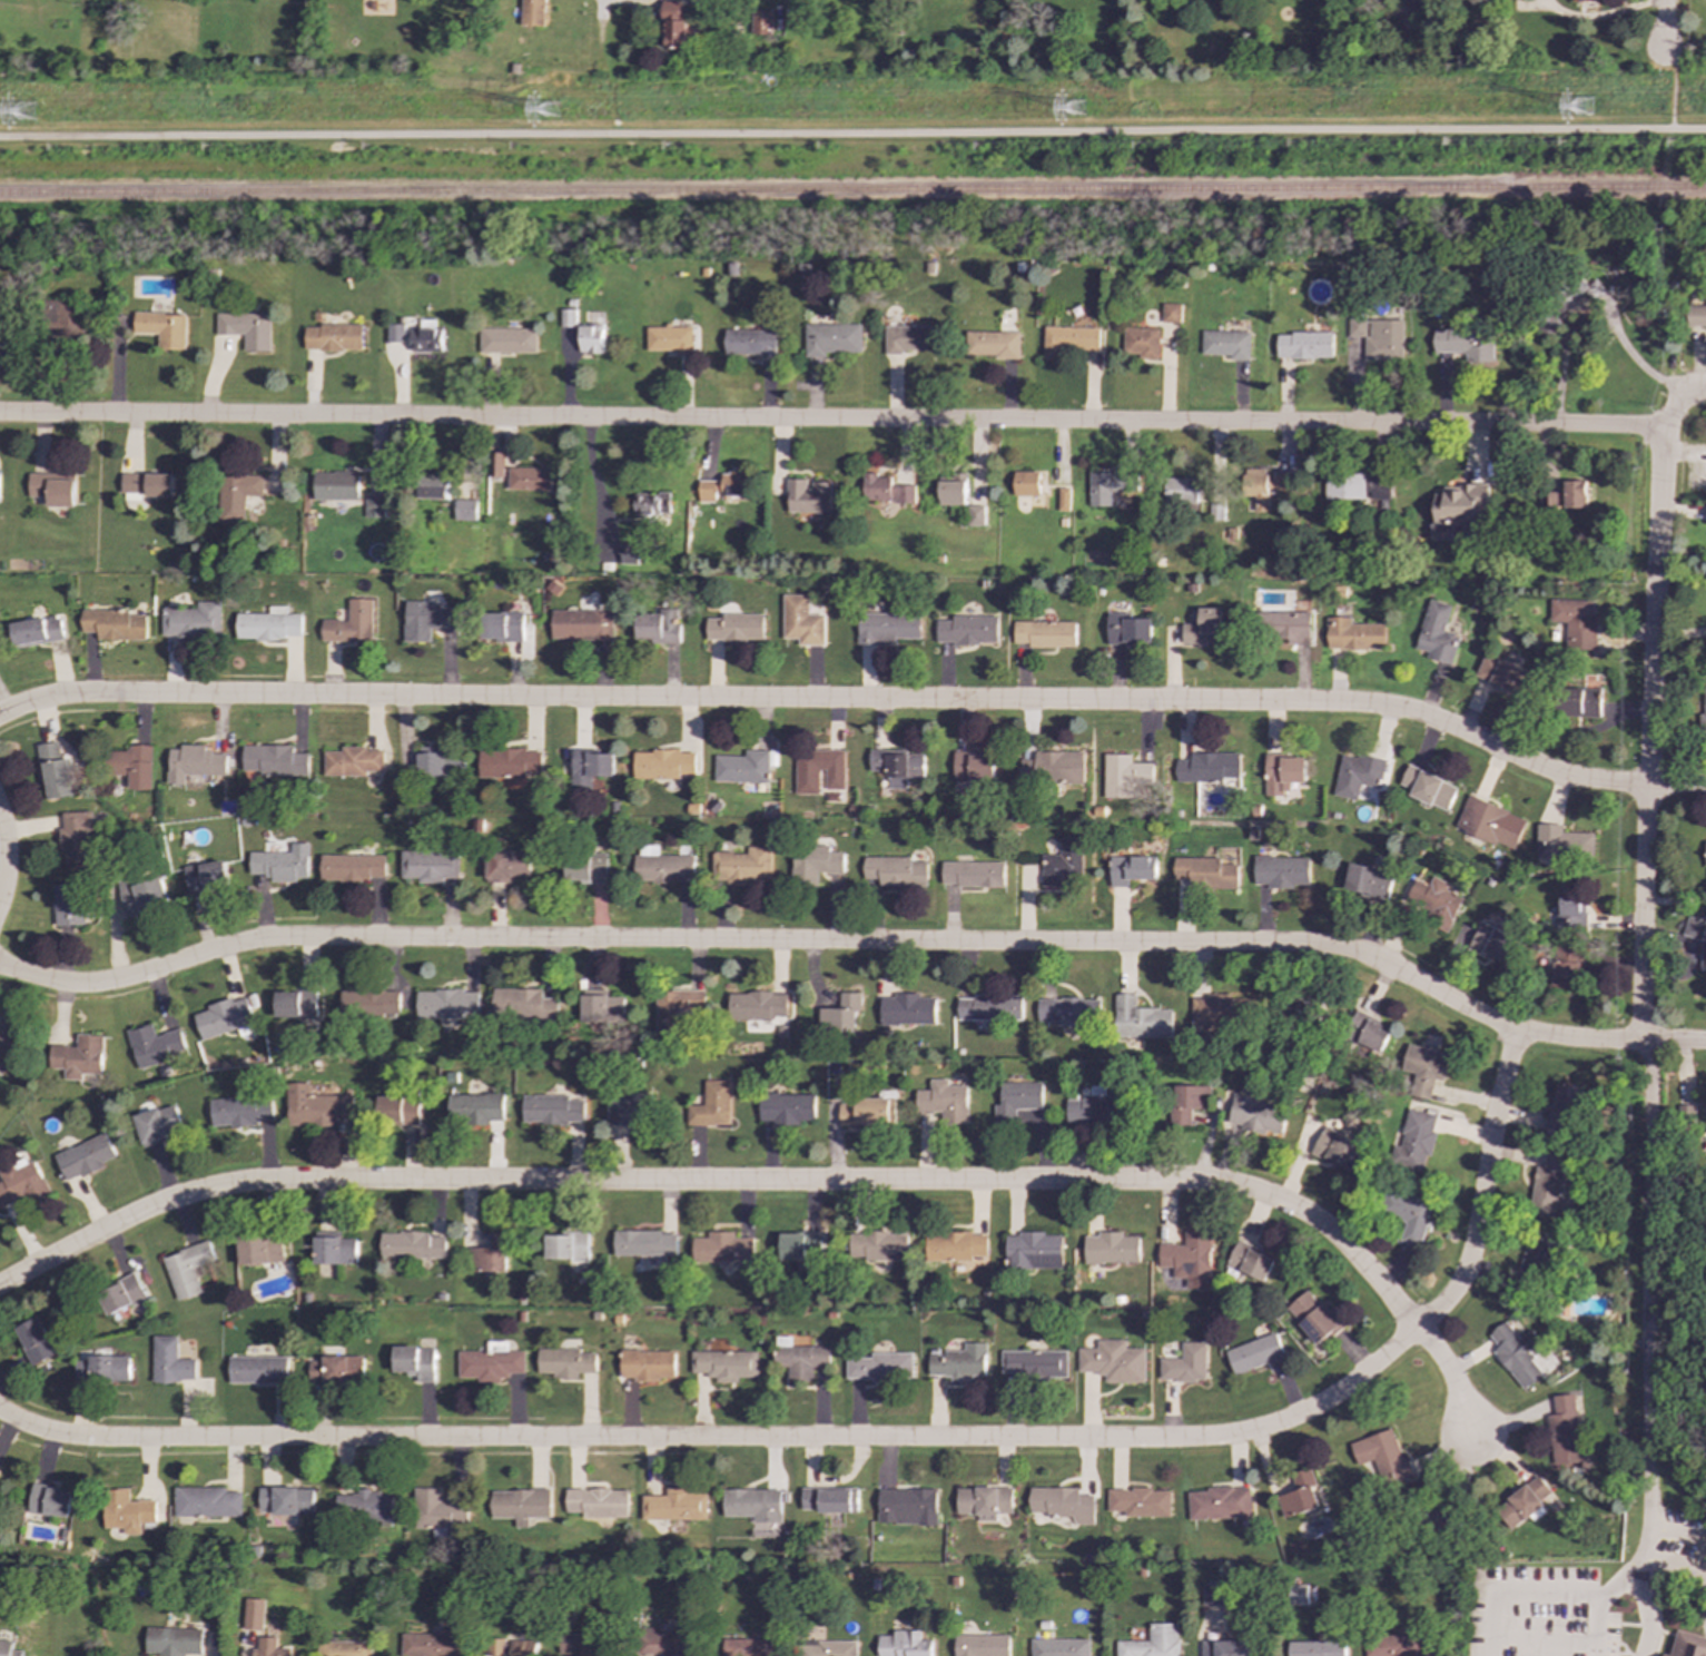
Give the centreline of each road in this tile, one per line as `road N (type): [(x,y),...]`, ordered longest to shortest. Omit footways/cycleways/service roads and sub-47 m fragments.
road 1 (residential): [(1517,1032),(1459,1285),(1370,1371),(1275,1427),(1151,1440),(169,1440),(86,1438),(0,1411)]
road 2 (residential): [(1705,1043),(1517,1032),(1388,965),(1322,946),(358,937),(270,939),(111,982),(62,984),(0,966)]
road 3 (residential): [(1705,788),(1561,775),(1436,721),(1368,704),(72,694),(0,715)]
road 4 (residential): [(1665,430),(0,414)]
road 5 (residential): [(1419,1328),(1314,1219),(1216,1182),(252,1183),(155,1208),(0,1288)]
road 6 (residential): [(1665,430),(1641,985),(1646,1512)]
road 7 (residential): [(1419,1328),(1459,1387),(1473,1445)]

